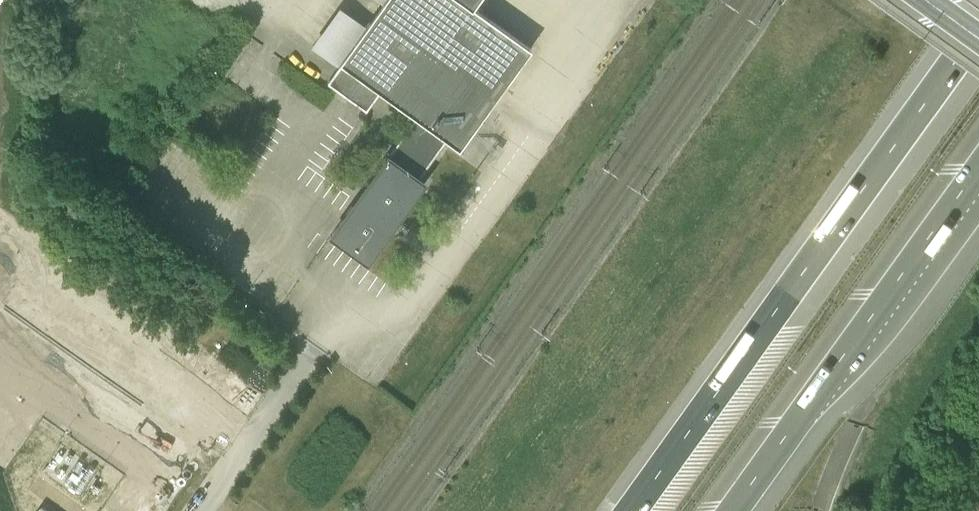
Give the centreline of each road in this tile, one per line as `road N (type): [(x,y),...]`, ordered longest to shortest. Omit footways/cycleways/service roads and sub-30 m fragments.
road 1 (motorway): [(978,29),(630,510)]
road 2 (motorway): [(741,510),(978,180)]

